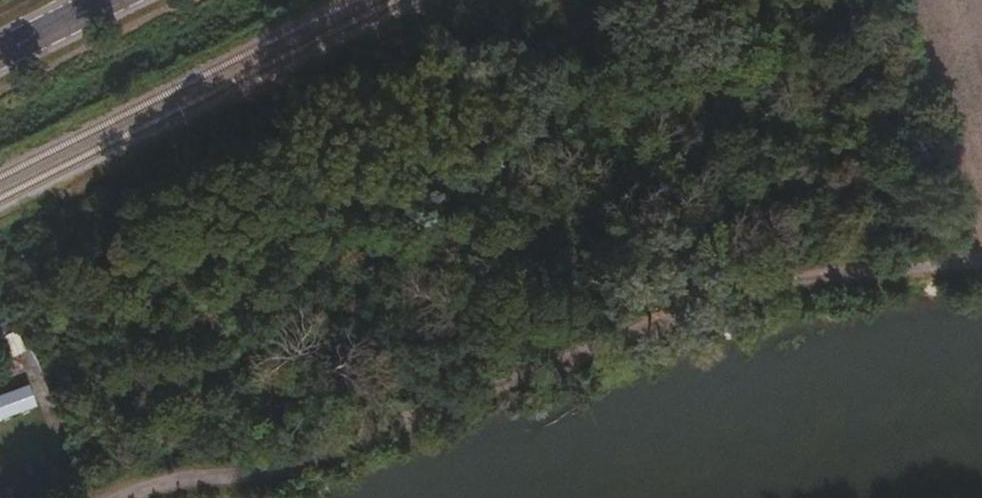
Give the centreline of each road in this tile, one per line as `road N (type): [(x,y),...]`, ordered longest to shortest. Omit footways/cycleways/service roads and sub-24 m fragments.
road 1 (track): [(178,497),(779,284),(981,264)]
road 2 (track): [(536,68),(828,279)]
road 3 (secondary): [(0,55),(113,0)]

